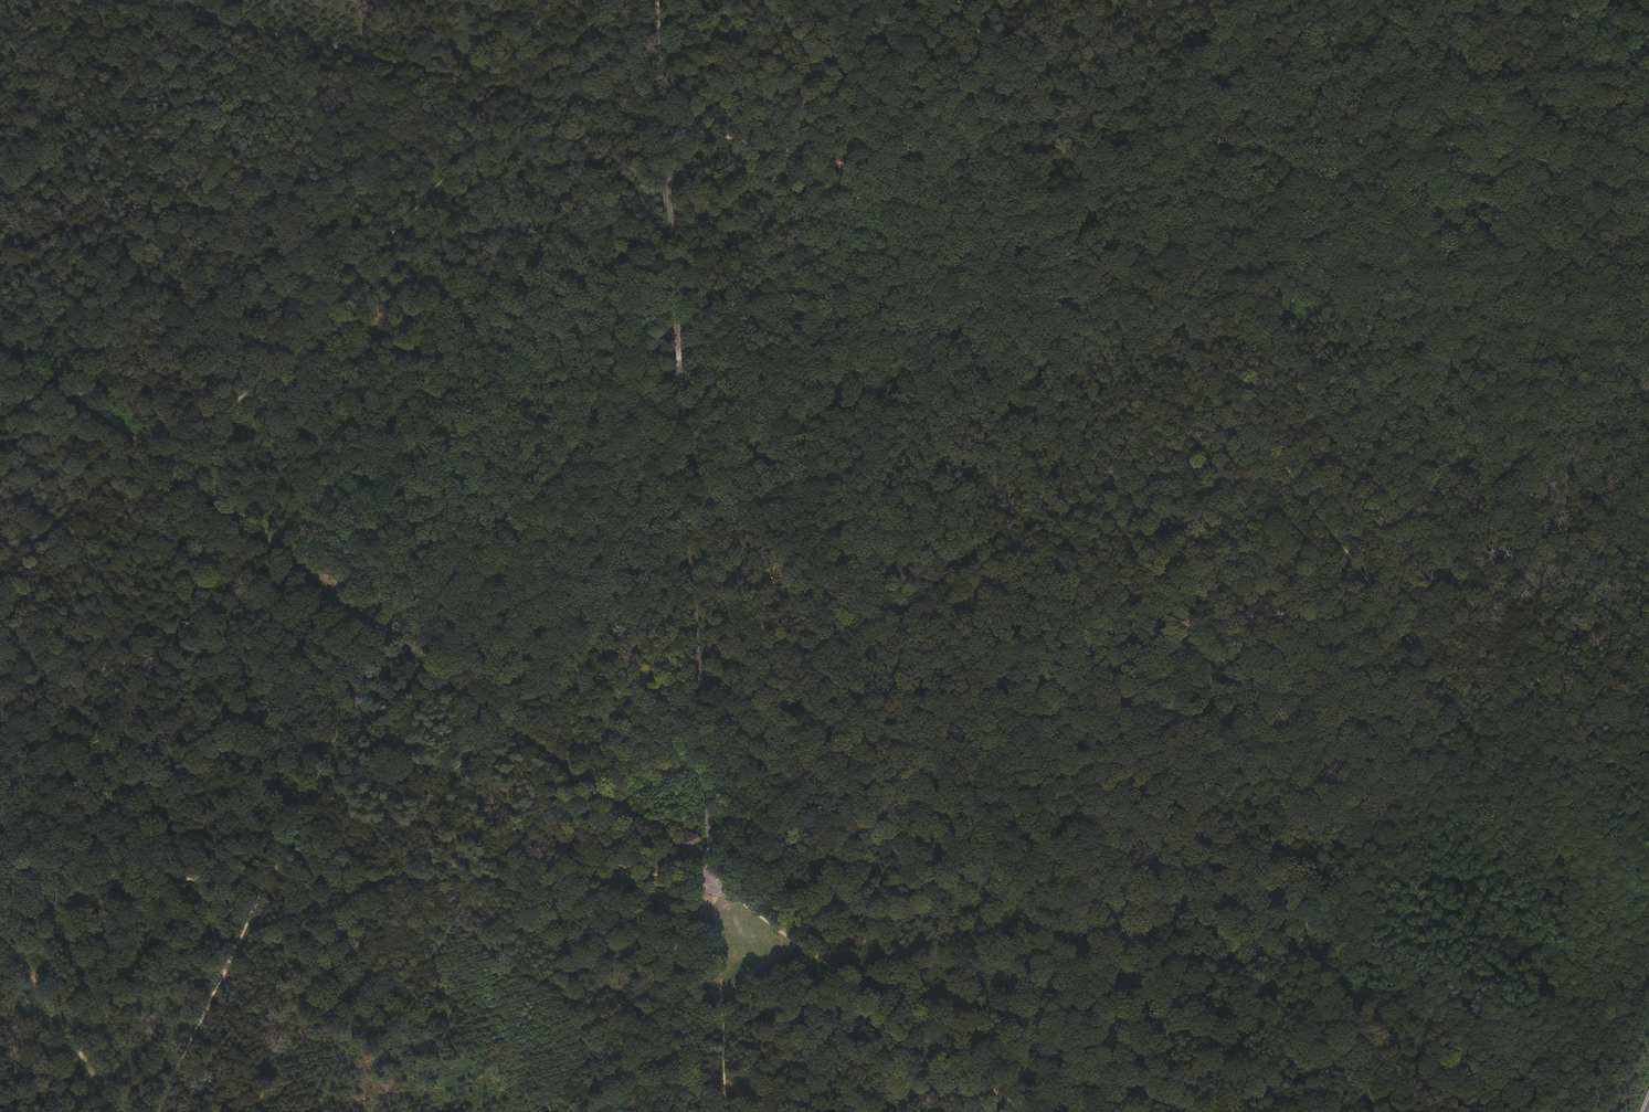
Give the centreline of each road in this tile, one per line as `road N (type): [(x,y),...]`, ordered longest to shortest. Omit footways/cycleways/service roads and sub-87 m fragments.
road 1 (track): [(120,0),(888,178),(1150,535),(1295,885)]
road 2 (track): [(0,815),(176,471),(616,0)]
road 3 (track): [(715,882),(0,337)]
road 4 (track): [(660,0),(715,882)]
road 5 (track): [(0,877),(715,882)]
road 6 (track): [(1284,467),(707,756)]
road 7 (track): [(715,882),(1295,885)]
road 8 (track): [(954,0),(1284,467)]
road 9 (track): [(1284,467),(1477,740),(1589,882)]
road 10 (track): [(1648,275),(1284,467)]
road 11 (track): [(1025,1111),(715,882)]
road 12 (track): [(1295,885),(1589,882)]
road 13 (track): [(1111,1111),(1295,885)]
road 14 (track): [(606,1111),(715,882)]
road 15 (track): [(1377,1111),(1295,885)]
road 16 (track): [(715,882),(732,1111)]
road 17 (track): [(0,930),(111,1111)]

